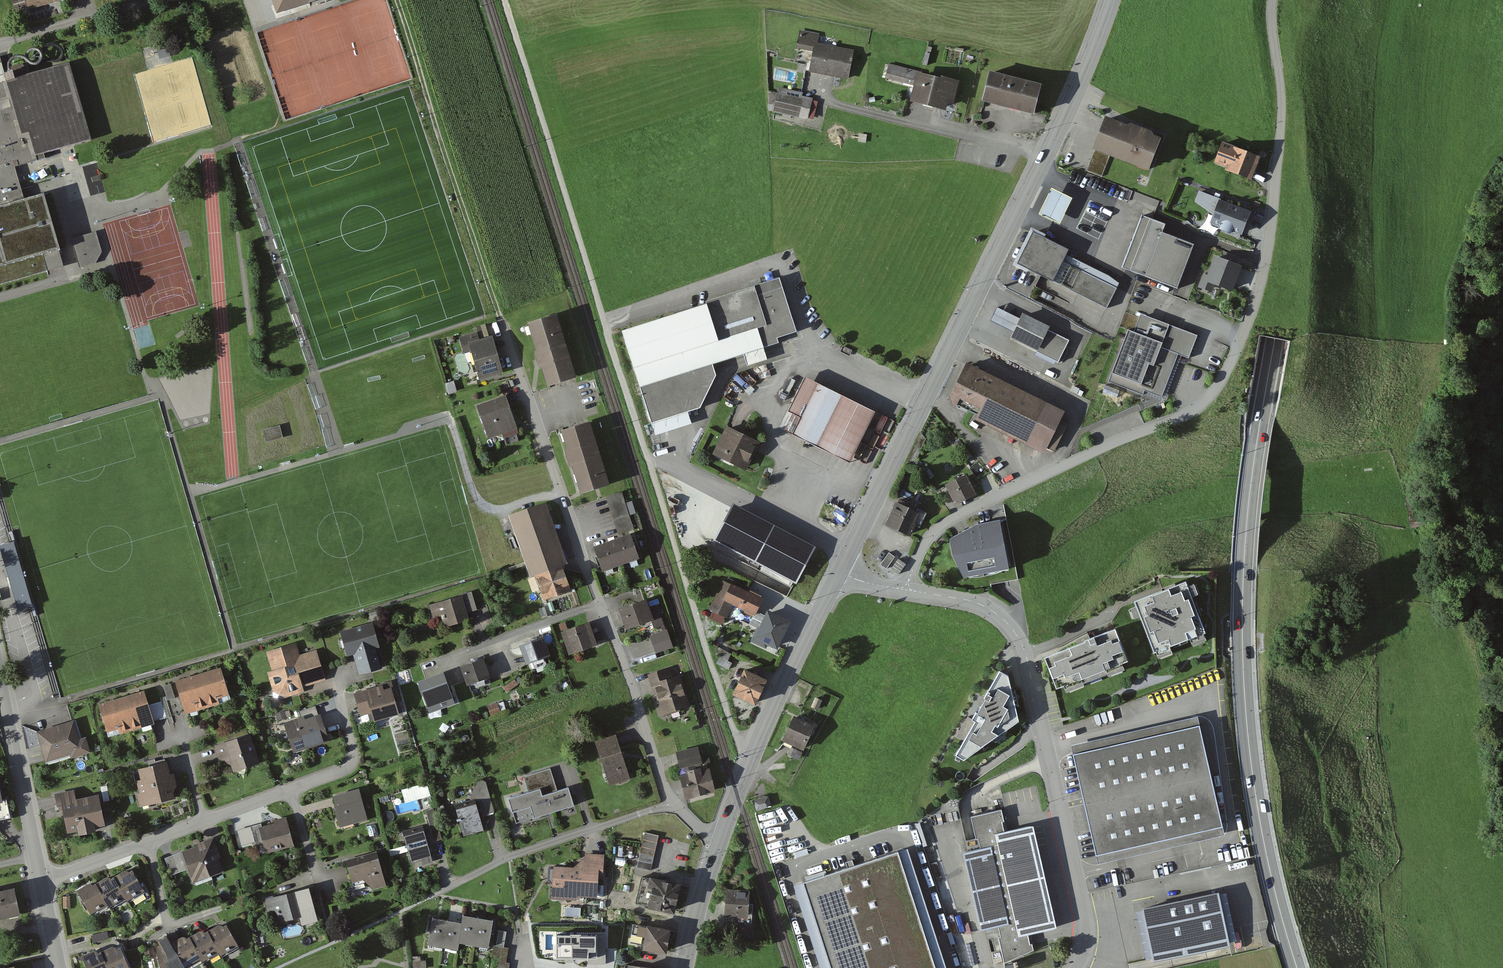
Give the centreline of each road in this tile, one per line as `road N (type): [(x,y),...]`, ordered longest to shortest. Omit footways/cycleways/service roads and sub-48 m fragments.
road 1 (trunk): [(1263,0),(1287,124),(1290,224),(1248,525),(1244,667),(1265,840),(1298,967)]
road 2 (track): [(747,767),(506,0)]
road 3 (secondary): [(1113,0),(840,574)]
road 4 (residential): [(908,591),(939,528),(1168,423),(1216,389),(1251,315),(1278,151)]
road 5 (residential): [(672,804),(504,323)]
road 6 (residential): [(908,591),(991,610),(1025,651),(1087,931),(1077,967)]
road 7 (track): [(504,323),(398,0)]
road 8 (secondary): [(840,574),(720,841)]
road 9 (track): [(355,449),(434,419),(448,421),(459,430),(480,506),(512,511),(564,493)]
road 10 (residential): [(437,895),(509,858),(672,804)]
road 11 (tertiary): [(0,674),(40,882)]
road 12 (residential): [(336,678),(352,766),(290,789)]
road 13 (secondary): [(720,841),(685,967)]

